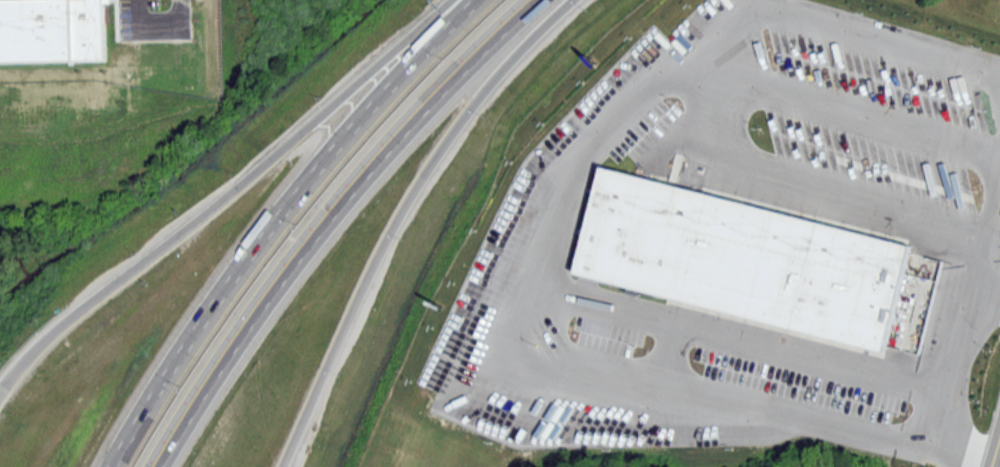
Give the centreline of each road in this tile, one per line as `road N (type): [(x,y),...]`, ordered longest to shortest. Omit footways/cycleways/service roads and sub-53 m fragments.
road 1 (motorway): [(153,466),(211,371),(309,238),(426,102),(531,0)]
road 2 (motorway): [(476,0),(367,109),(250,251),(108,466)]
road 3 (motorway): [(448,0),(55,329),(0,391)]
road 4 (motorway): [(281,466),(410,194),(502,67),(568,0)]

